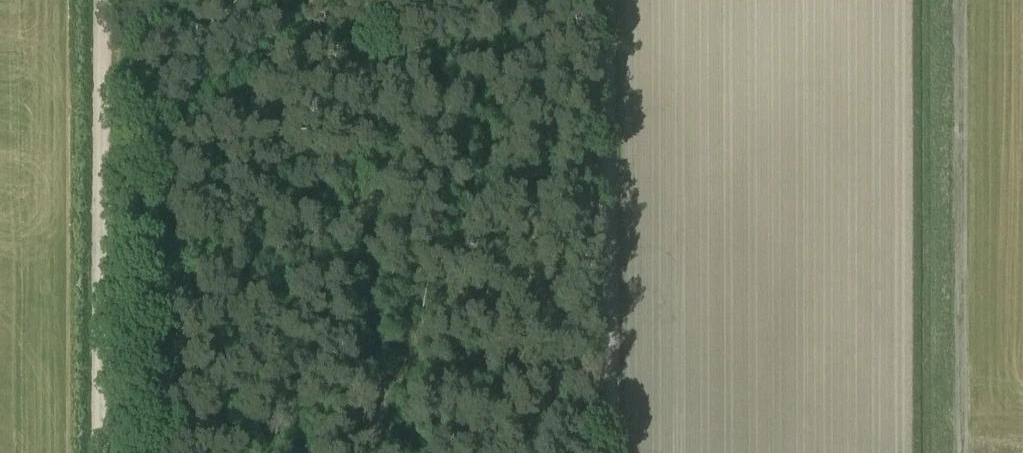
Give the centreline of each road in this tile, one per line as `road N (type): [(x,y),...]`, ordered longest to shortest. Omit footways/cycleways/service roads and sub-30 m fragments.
road 1 (track): [(98,452),(107,0)]
road 2 (track): [(960,452),(961,0)]
road 3 (track): [(603,452),(604,0)]

